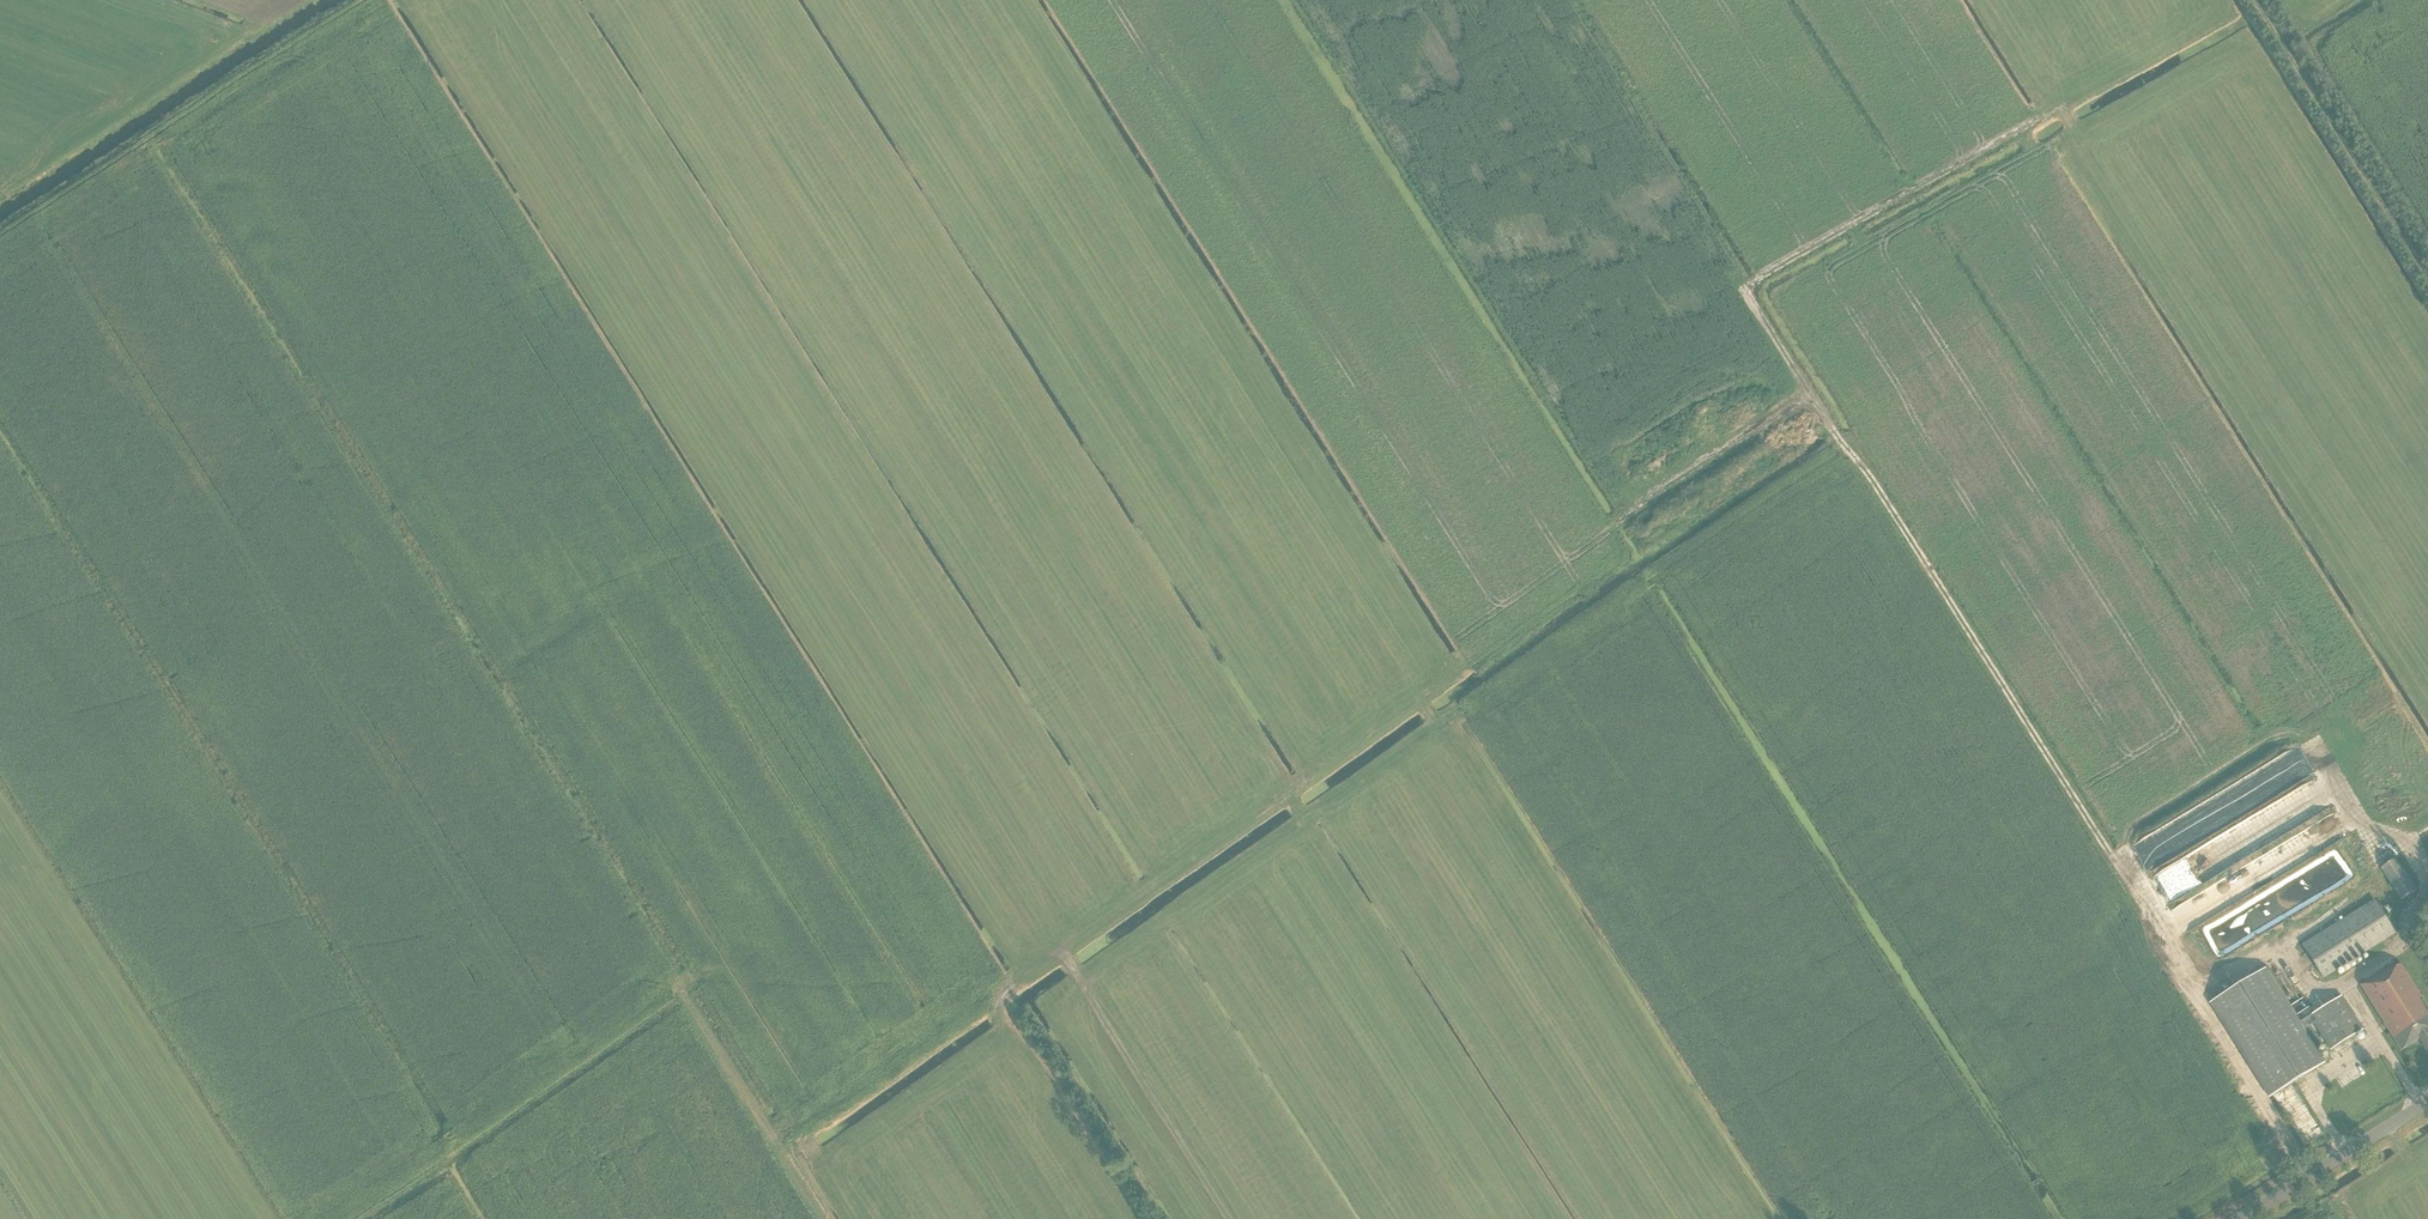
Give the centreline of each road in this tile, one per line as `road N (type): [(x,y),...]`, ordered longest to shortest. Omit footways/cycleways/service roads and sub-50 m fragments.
road 1 (tertiary): [(2239,1218),(2427,1100)]

